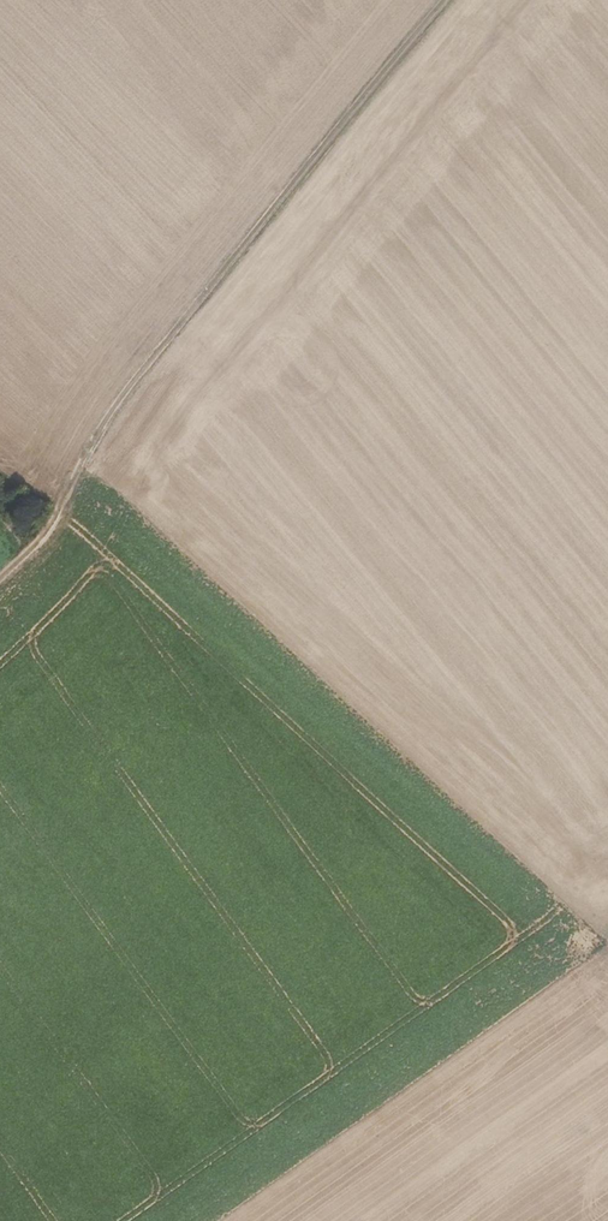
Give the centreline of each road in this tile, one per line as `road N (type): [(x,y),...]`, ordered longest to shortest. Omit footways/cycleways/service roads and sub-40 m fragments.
road 1 (track): [(0,572),(43,531),(145,369),(443,0)]

